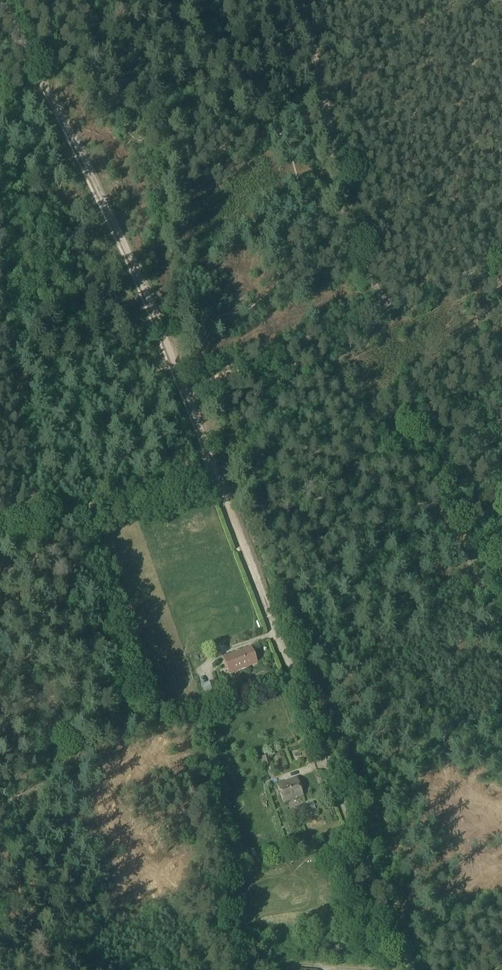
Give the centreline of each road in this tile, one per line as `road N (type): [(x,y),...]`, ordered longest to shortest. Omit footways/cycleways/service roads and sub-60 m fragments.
road 1 (track): [(187,392),(148,294),(5,0)]
road 2 (unclassified): [(410,969),(263,605)]
road 3 (track): [(392,302),(367,277),(350,224),(304,0)]
road 4 (track): [(392,302),(187,392)]
road 5 (track): [(57,522),(206,463)]
road 6 (track): [(263,605),(210,461)]

